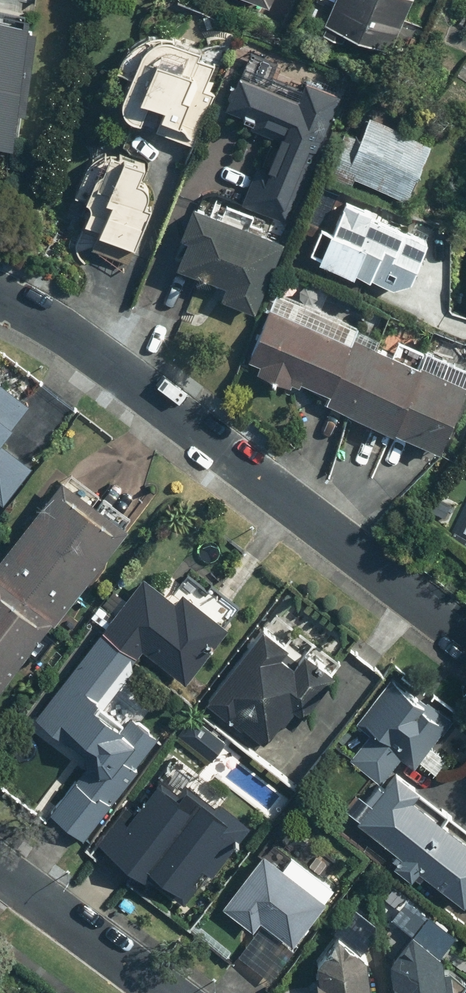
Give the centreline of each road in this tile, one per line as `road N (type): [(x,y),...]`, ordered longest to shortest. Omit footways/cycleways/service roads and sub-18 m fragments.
road 1 (residential): [(0,293),(48,317),(465,634)]
road 2 (residential): [(170,992),(0,867)]

